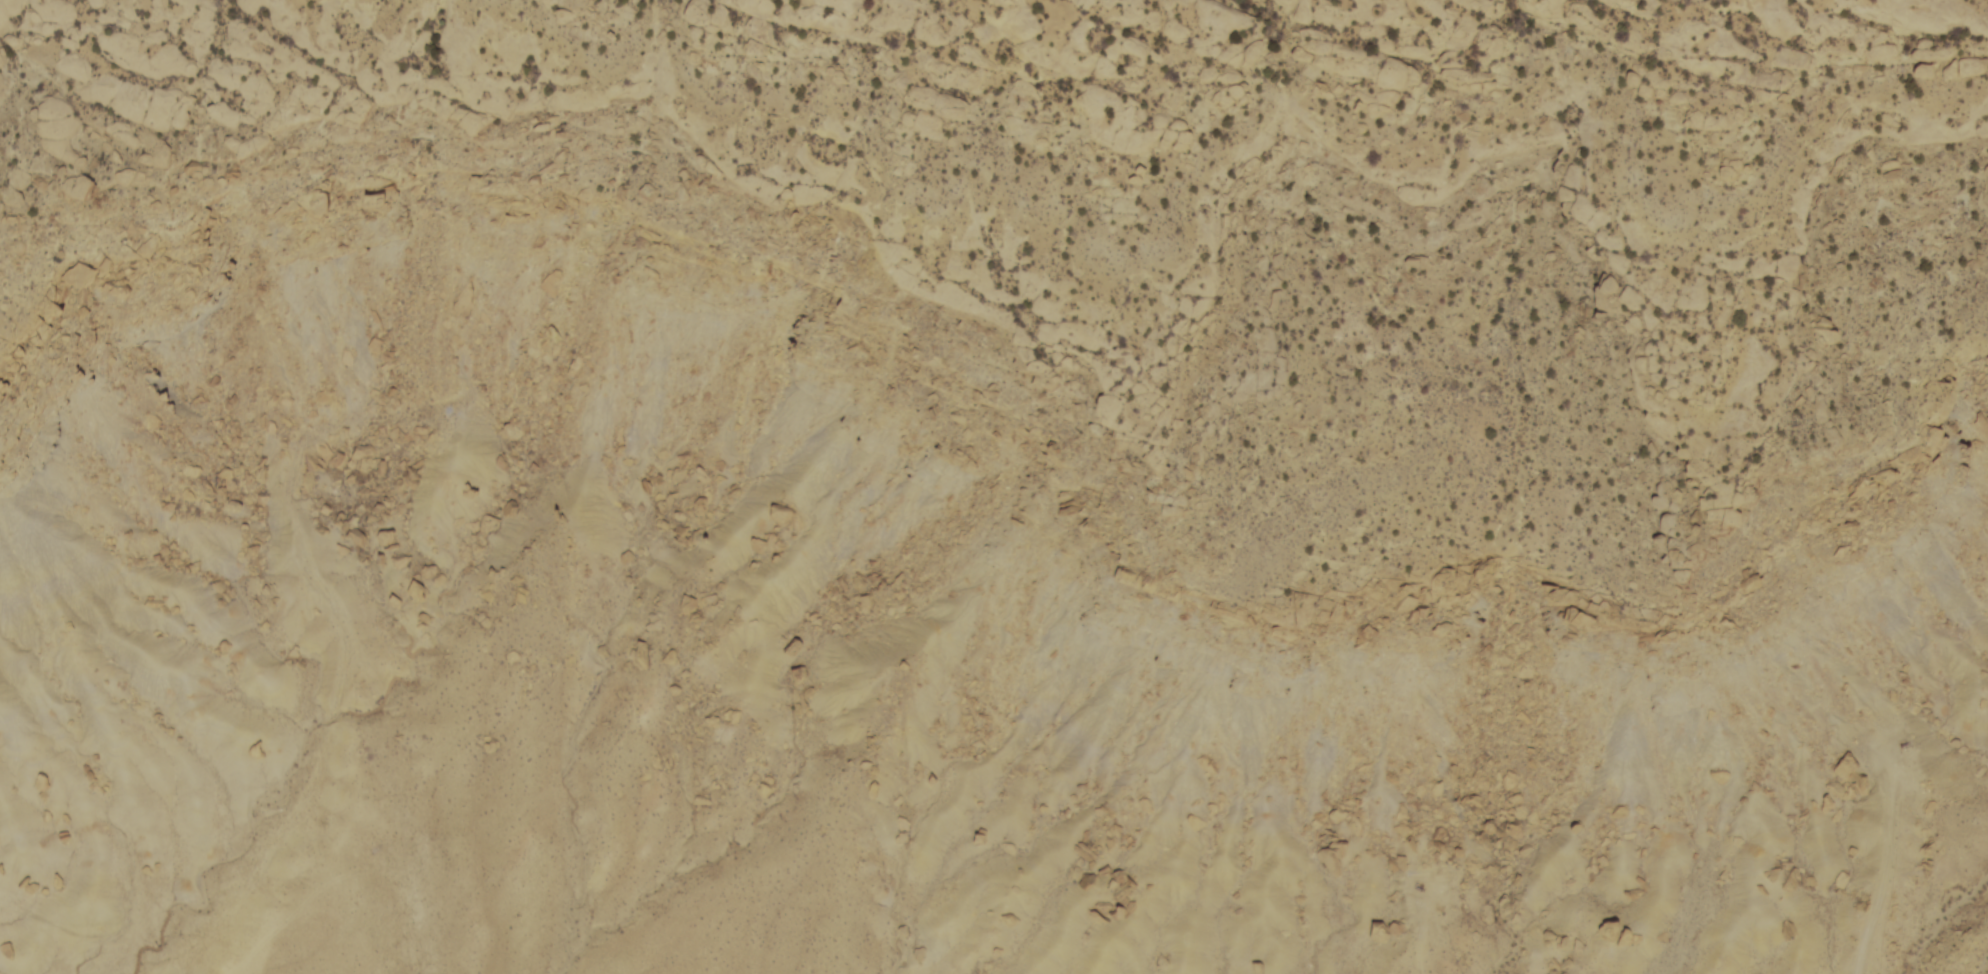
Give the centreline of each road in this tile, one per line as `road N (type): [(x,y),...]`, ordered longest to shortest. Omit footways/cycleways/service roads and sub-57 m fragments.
road 1 (track): [(1889,973),(1899,846)]

